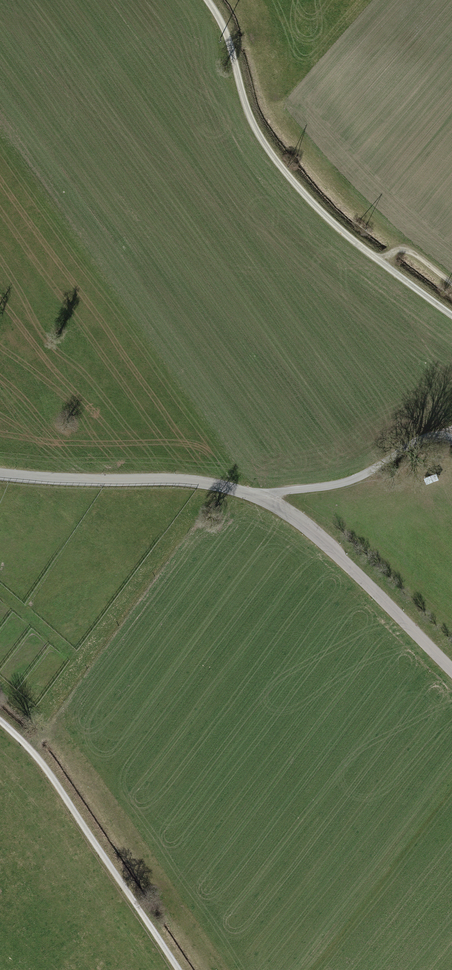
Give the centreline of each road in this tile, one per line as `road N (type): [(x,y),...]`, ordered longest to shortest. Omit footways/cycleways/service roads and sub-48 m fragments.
road 1 (track): [(451,315),(320,213),(267,149),(247,113),(223,27),(206,0)]
road 2 (track): [(0,721),(44,766),(177,969)]
road 3 (unclassified): [(254,496),(313,533),(451,670)]
road 4 (unclassified): [(0,474),(189,481),(254,496)]
road 5 (unclassified): [(254,496),(330,487),(451,432)]

